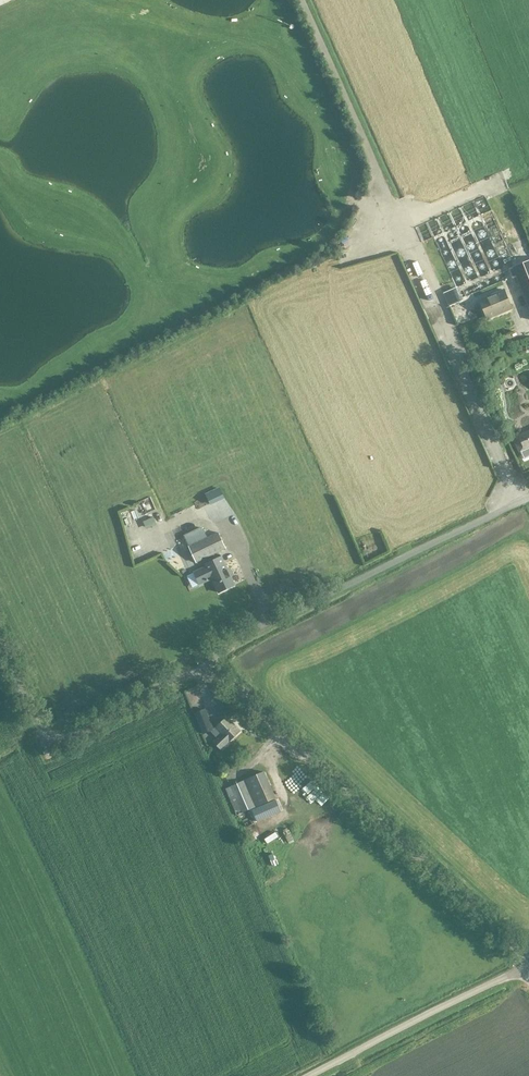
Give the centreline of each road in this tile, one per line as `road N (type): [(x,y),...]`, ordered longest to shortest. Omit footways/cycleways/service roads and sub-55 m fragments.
road 1 (unclassified): [(528,958),(223,677),(202,674)]
road 2 (unclassified): [(528,499),(250,631),(202,674)]
road 3 (unclassified): [(202,674),(179,677),(77,735),(54,736),(37,721),(0,641)]
road 4 (unclassified): [(311,1075),(528,964)]

